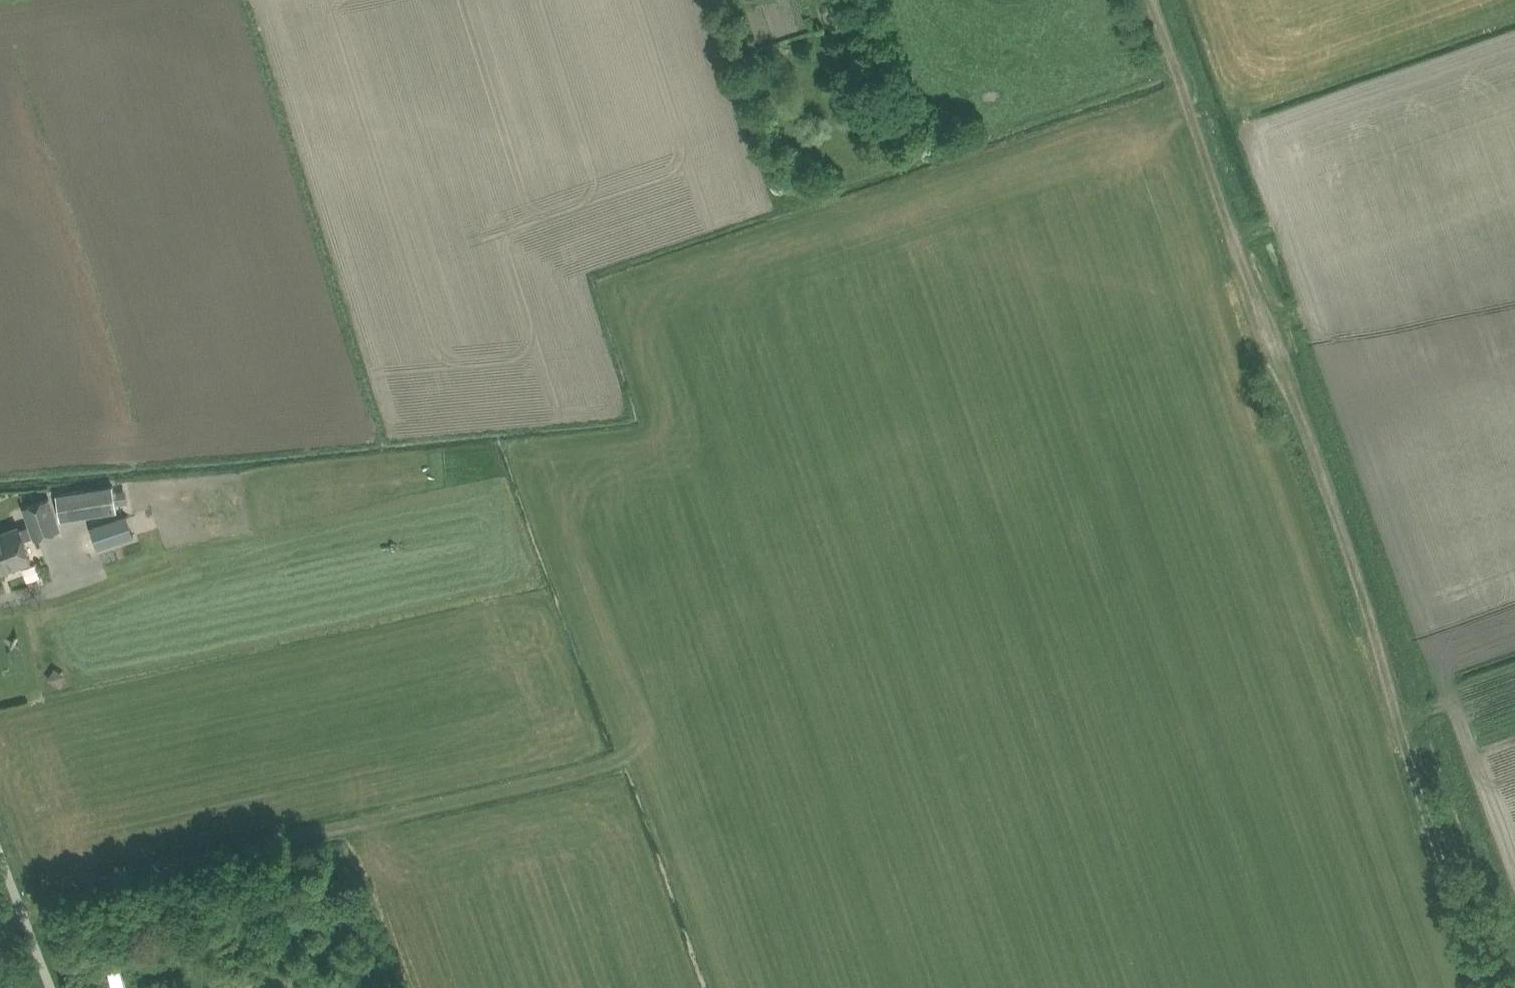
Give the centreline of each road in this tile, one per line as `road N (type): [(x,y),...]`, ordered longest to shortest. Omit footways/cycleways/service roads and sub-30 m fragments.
road 1 (track): [(1493,987),(1158,0)]

